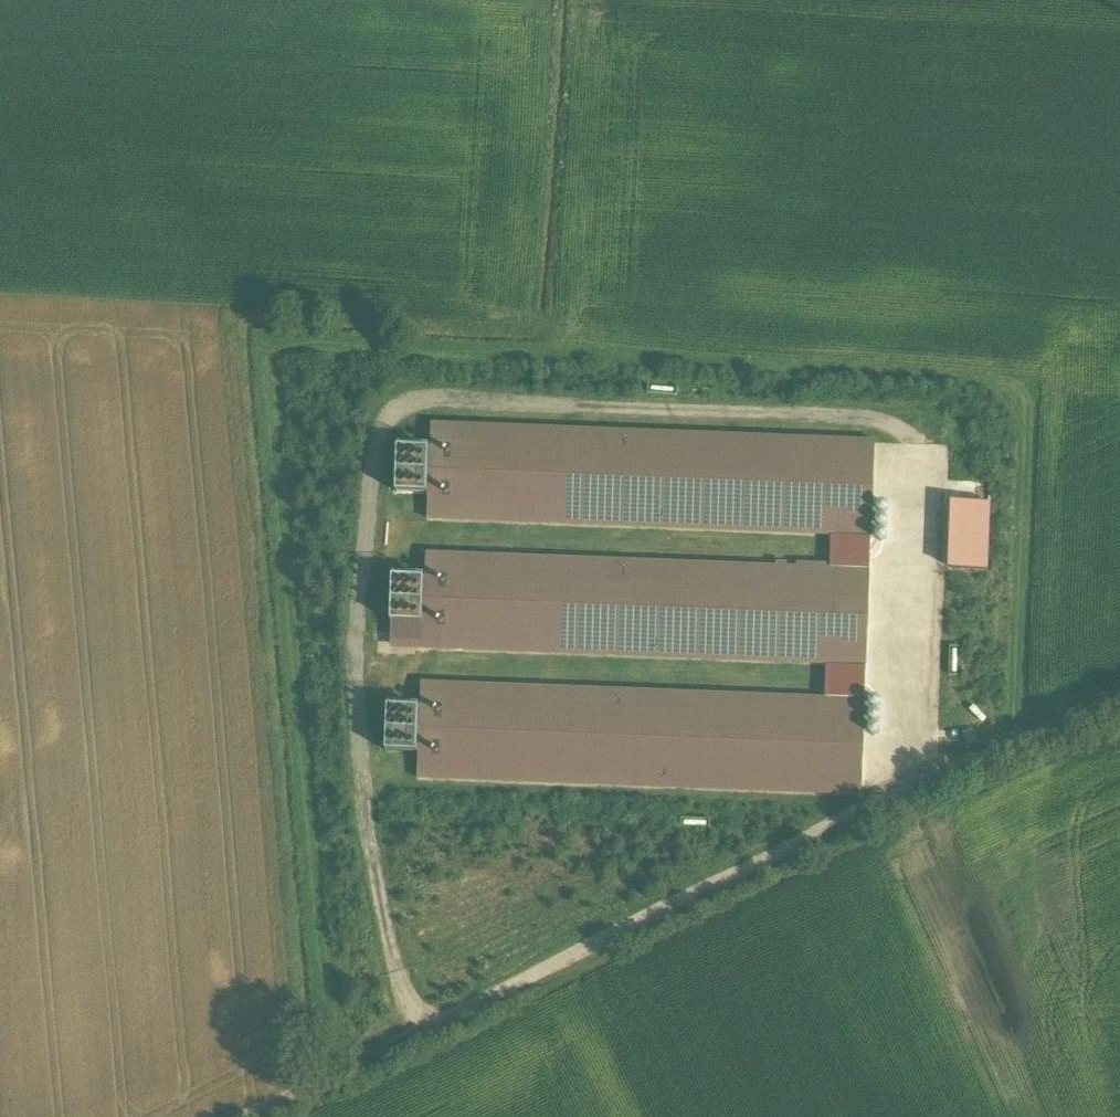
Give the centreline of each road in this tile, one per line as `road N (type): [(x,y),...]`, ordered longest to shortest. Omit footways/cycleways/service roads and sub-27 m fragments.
road 1 (track): [(252,1116),(767,851),(1119,690)]

